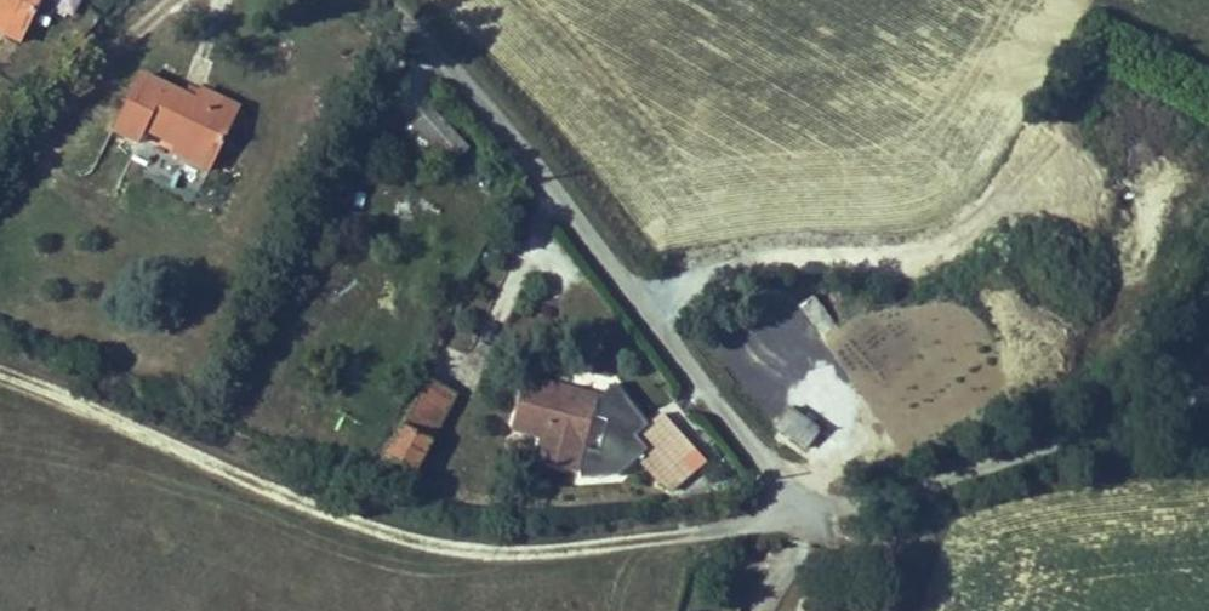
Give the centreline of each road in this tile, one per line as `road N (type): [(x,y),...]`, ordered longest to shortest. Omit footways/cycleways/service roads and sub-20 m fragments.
road 1 (track): [(0,361),(273,481),(390,525),(482,545),(691,527),(962,467),(1208,393)]
road 2 (residential): [(383,0),(552,185),(802,503)]

